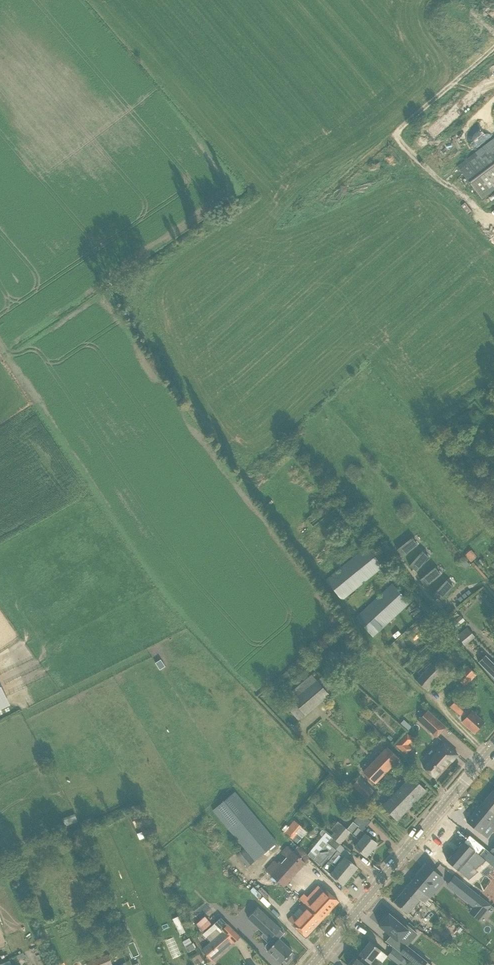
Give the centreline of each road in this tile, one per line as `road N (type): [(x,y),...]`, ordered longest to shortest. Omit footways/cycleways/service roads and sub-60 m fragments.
road 1 (tertiary): [(313,964),(493,745)]

